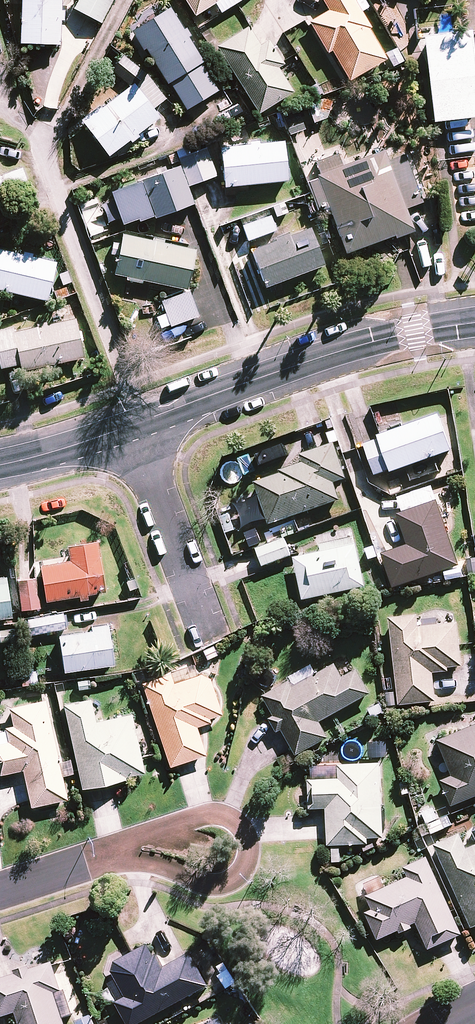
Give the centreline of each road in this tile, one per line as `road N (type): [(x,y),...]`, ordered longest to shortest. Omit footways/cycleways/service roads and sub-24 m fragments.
road 1 (tertiary): [(131,427),(335,353),(474,323)]
road 2 (residential): [(129,847),(152,866),(202,885),(231,879),(248,864),(251,843),(220,815),(150,833)]
road 3 (residential): [(208,625),(131,427)]
road 4 (tertiary): [(0,464),(131,427)]
road 5 (residential): [(129,847),(0,890)]

